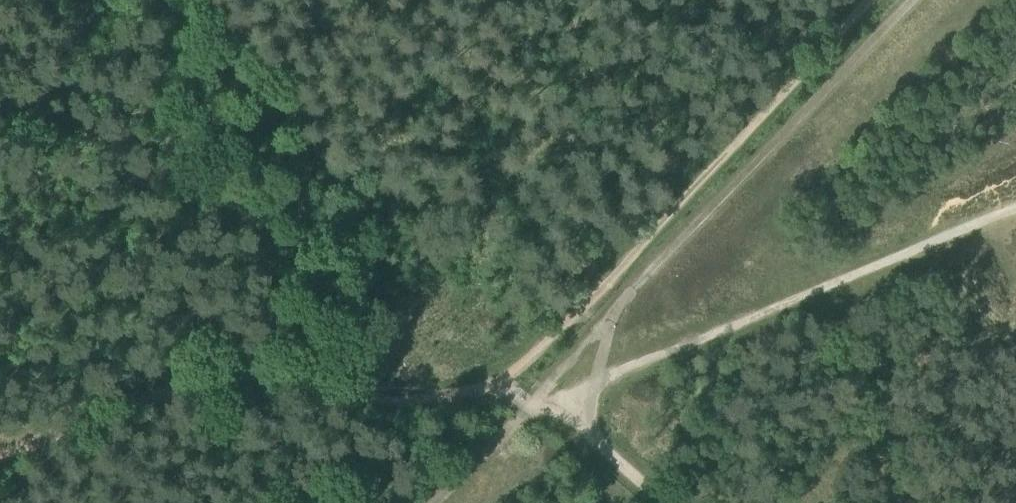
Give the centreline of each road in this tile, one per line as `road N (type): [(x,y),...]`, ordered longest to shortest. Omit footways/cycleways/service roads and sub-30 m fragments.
road 1 (track): [(540,390),(918,0)]
road 2 (track): [(870,0),(499,386)]
road 3 (track): [(499,386),(399,397),(228,378),(0,462)]
road 4 (track): [(563,398),(1015,202)]
road 5 (track): [(540,390),(433,502)]
road 6 (track): [(666,502),(563,398)]
road 7 (track): [(584,424),(617,303)]

